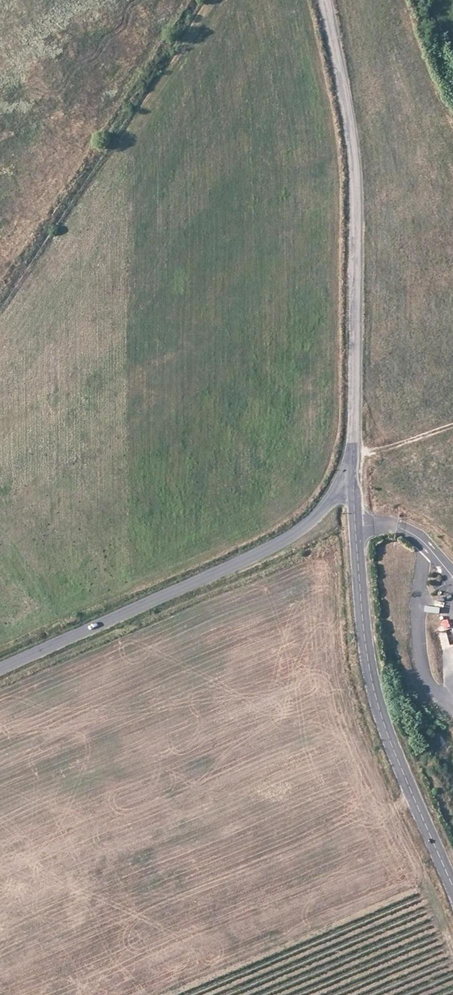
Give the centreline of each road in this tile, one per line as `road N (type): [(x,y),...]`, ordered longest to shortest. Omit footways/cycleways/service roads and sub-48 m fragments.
road 1 (tertiary): [(324,0),(354,158),(353,480)]
road 2 (tertiary): [(353,480),(377,705),(452,889)]
road 3 (tertiary): [(0,667),(289,537),(353,480)]

